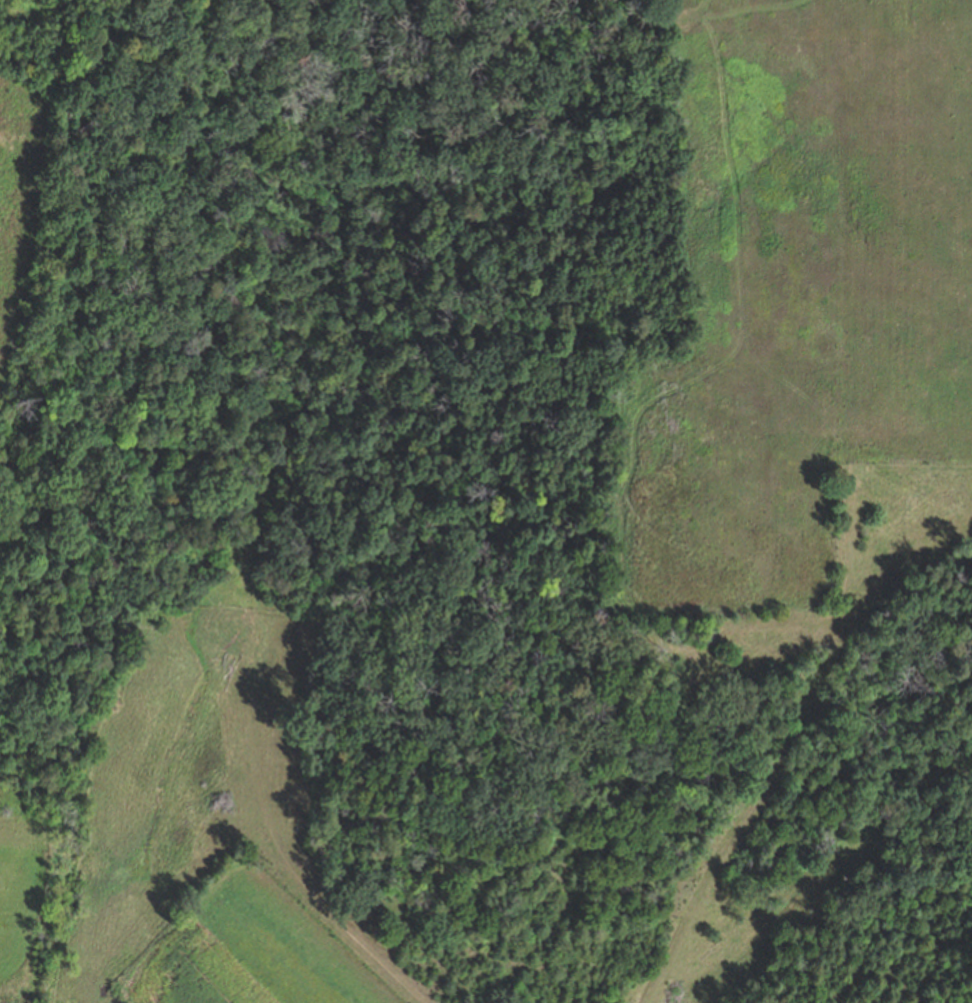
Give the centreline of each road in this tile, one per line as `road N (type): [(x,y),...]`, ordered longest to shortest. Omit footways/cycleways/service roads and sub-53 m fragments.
road 1 (track): [(664,612),(570,638),(292,616),(267,629),(252,675),(249,769),(292,875),(419,1002)]

